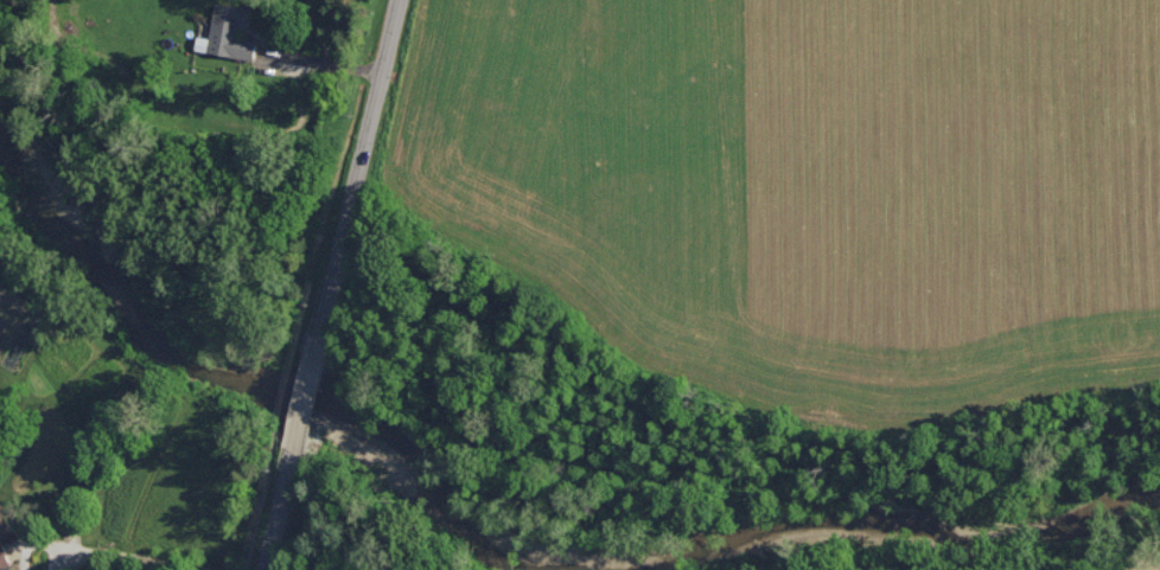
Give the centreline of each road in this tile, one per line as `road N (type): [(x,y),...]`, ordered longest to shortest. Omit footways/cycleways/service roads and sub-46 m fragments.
road 1 (residential): [(323,333),(397,0)]
road 2 (residential): [(266,569),(297,449)]

